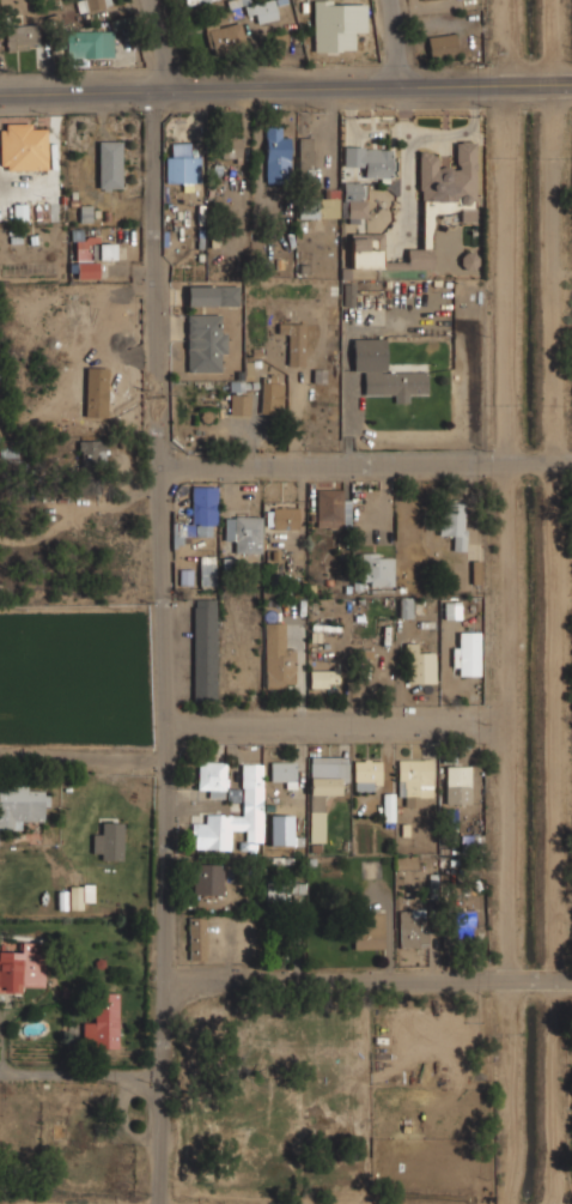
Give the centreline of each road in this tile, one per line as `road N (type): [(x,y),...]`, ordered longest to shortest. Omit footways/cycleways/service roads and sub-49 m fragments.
road 1 (residential): [(152,91),(169,728),(162,1203)]
road 2 (tertiary): [(571,85),(0,94)]
road 3 (residential): [(571,463),(158,465)]
road 4 (residential): [(571,979),(160,980)]
road 5 (residential): [(503,85),(503,464)]
road 6 (residential): [(389,727),(169,728)]

